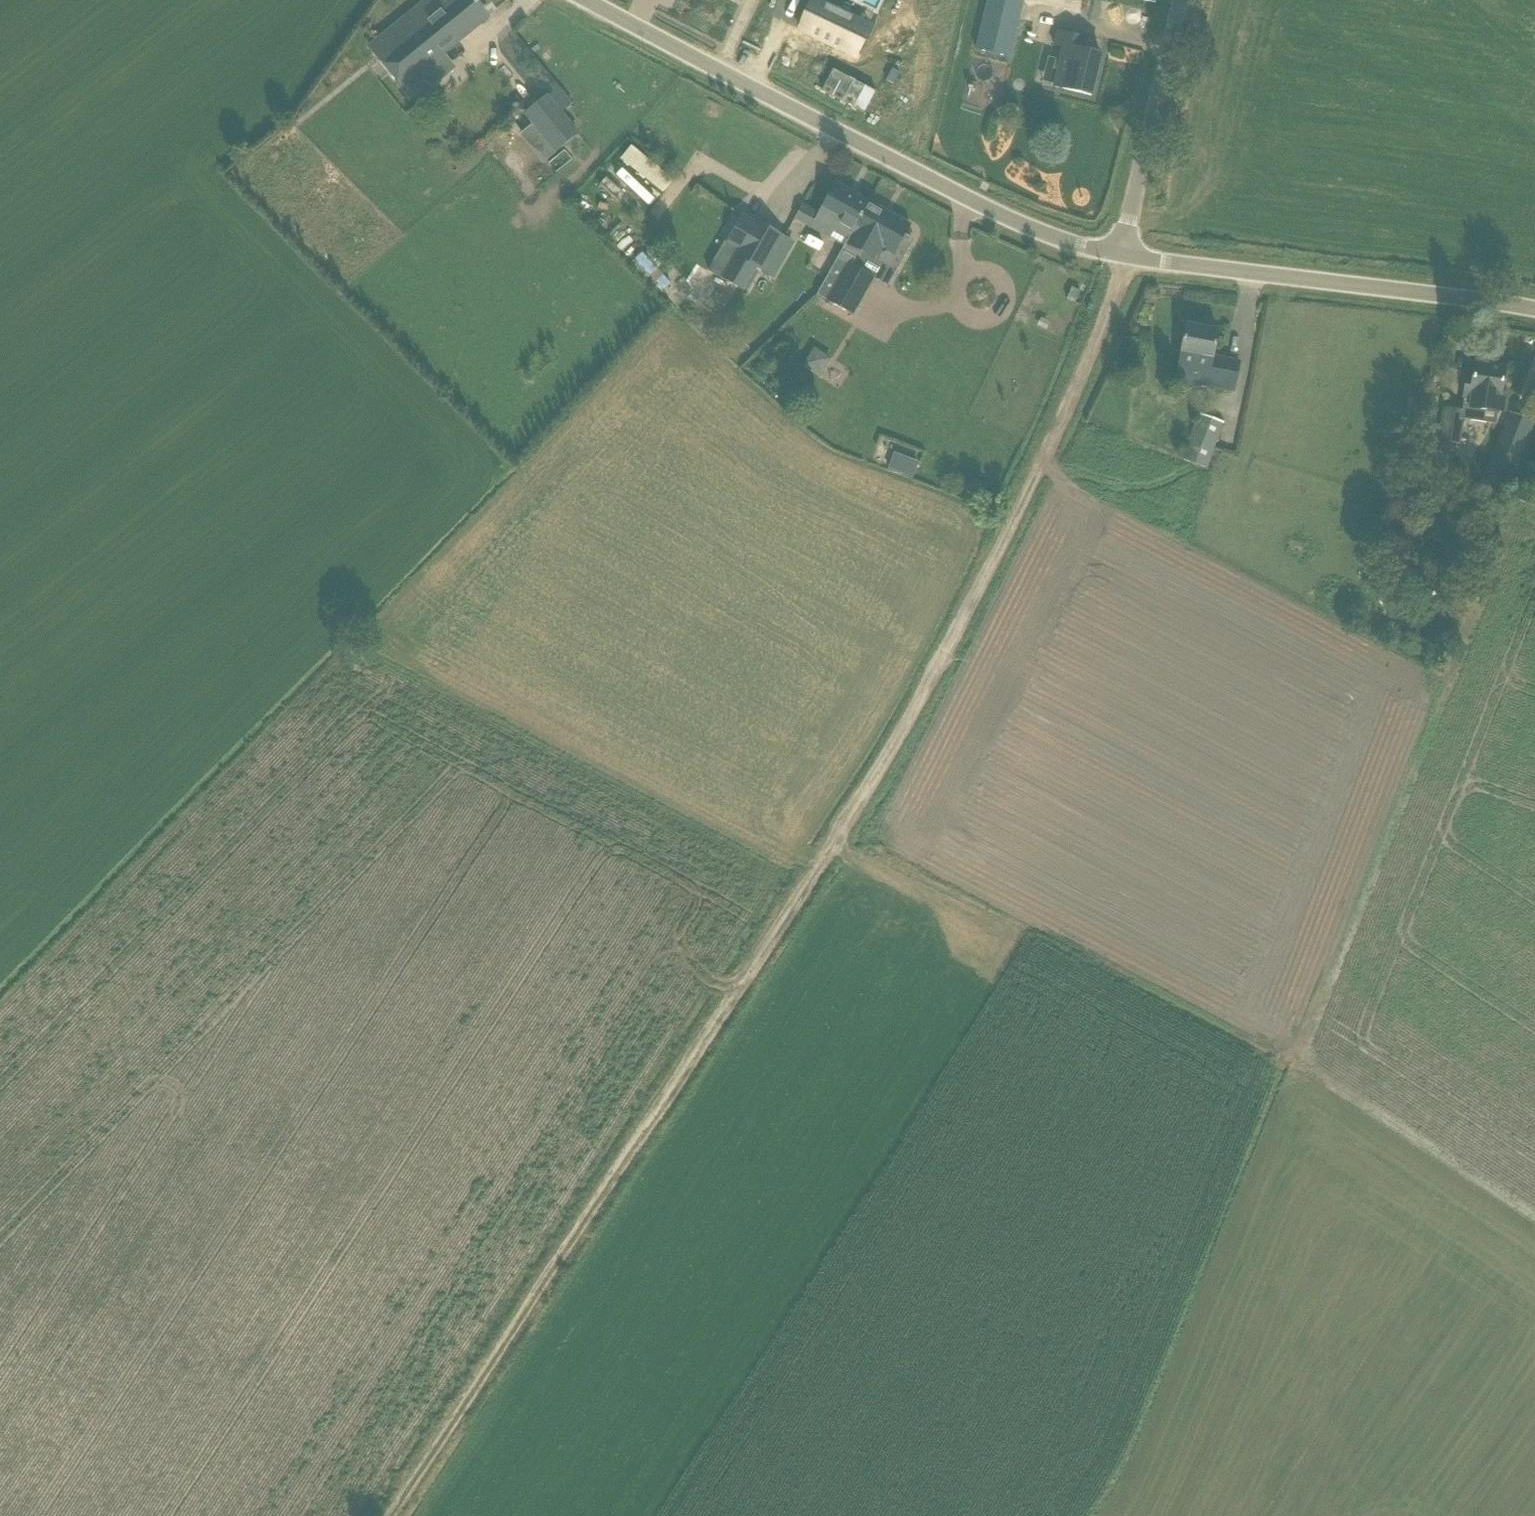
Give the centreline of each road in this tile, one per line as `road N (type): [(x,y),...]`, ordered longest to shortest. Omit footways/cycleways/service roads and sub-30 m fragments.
road 1 (track): [(393,1515),(840,830),(957,627),(1089,368),(1124,260)]
road 2 (unclassified): [(1124,260),(1057,246),(582,0)]
road 3 (unclassified): [(1534,308),(1124,260)]
road 4 (unclassified): [(1124,260),(1187,0)]

